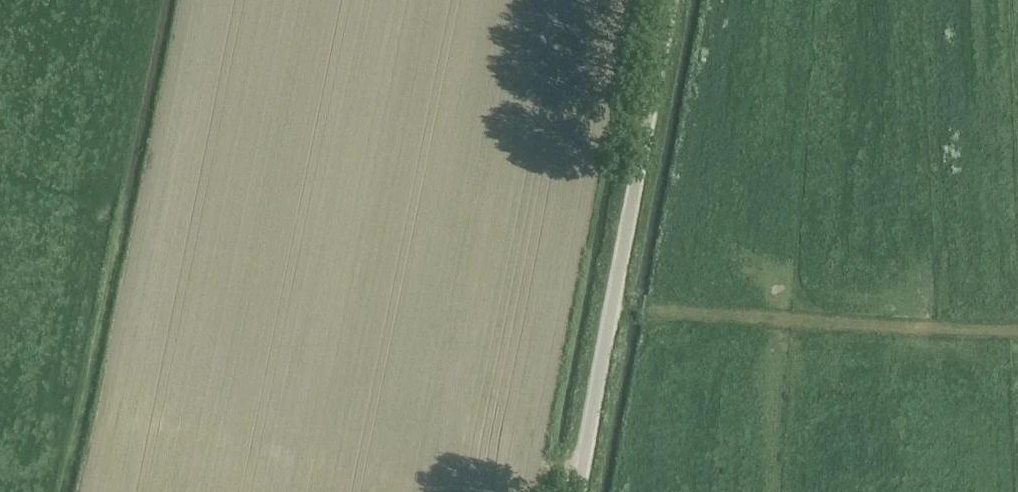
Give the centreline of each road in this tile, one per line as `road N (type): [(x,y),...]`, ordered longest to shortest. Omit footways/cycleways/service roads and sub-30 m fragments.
road 1 (unclassified): [(575,491),(670,0)]

